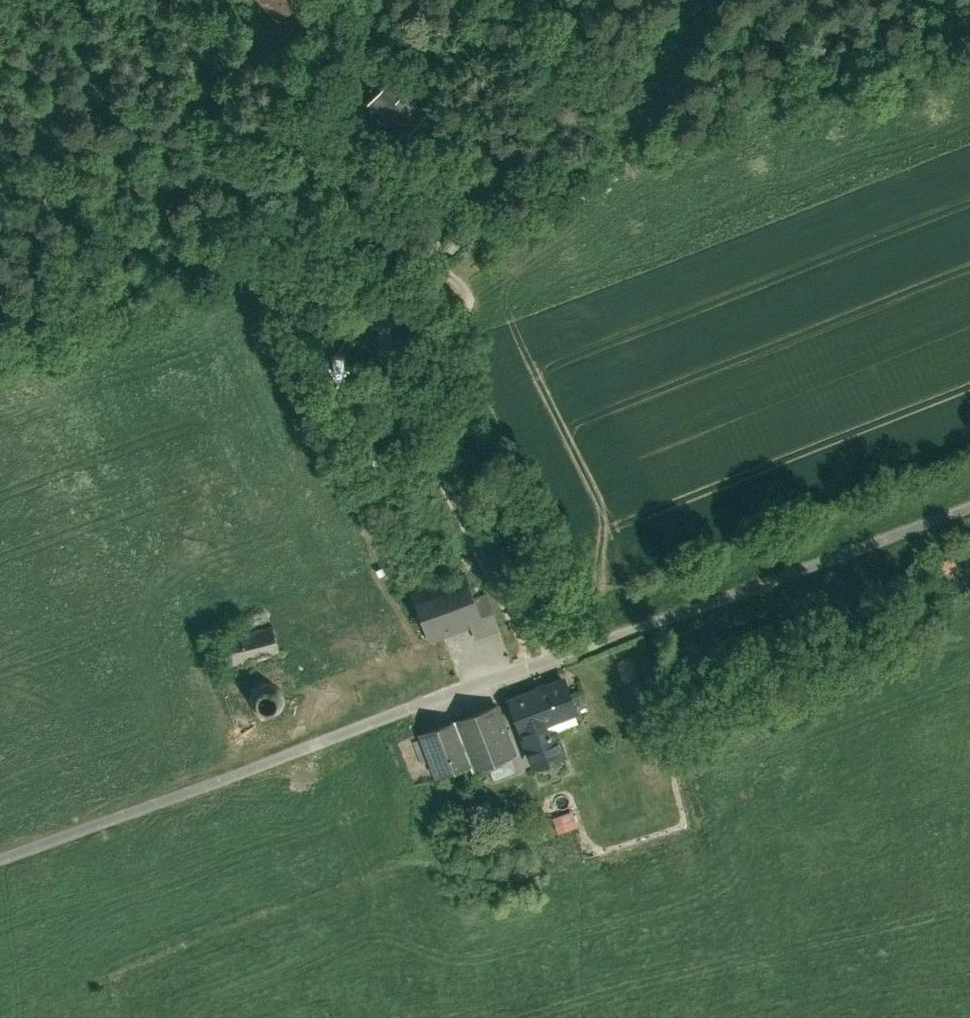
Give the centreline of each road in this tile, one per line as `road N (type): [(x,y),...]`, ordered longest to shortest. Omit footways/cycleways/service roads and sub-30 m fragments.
road 1 (residential): [(969,505),(0,859)]

